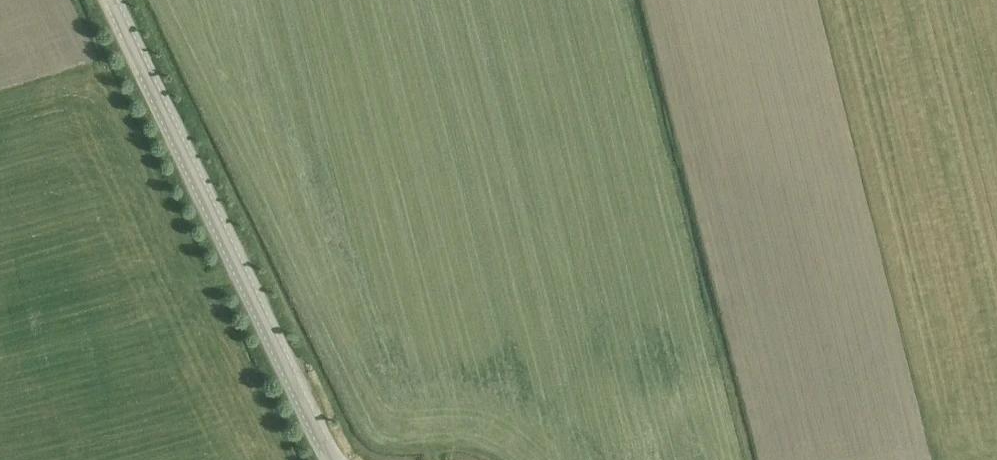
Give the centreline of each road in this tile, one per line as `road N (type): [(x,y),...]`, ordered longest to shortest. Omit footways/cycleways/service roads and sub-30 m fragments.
road 1 (tertiary): [(334,459),(119,0)]

